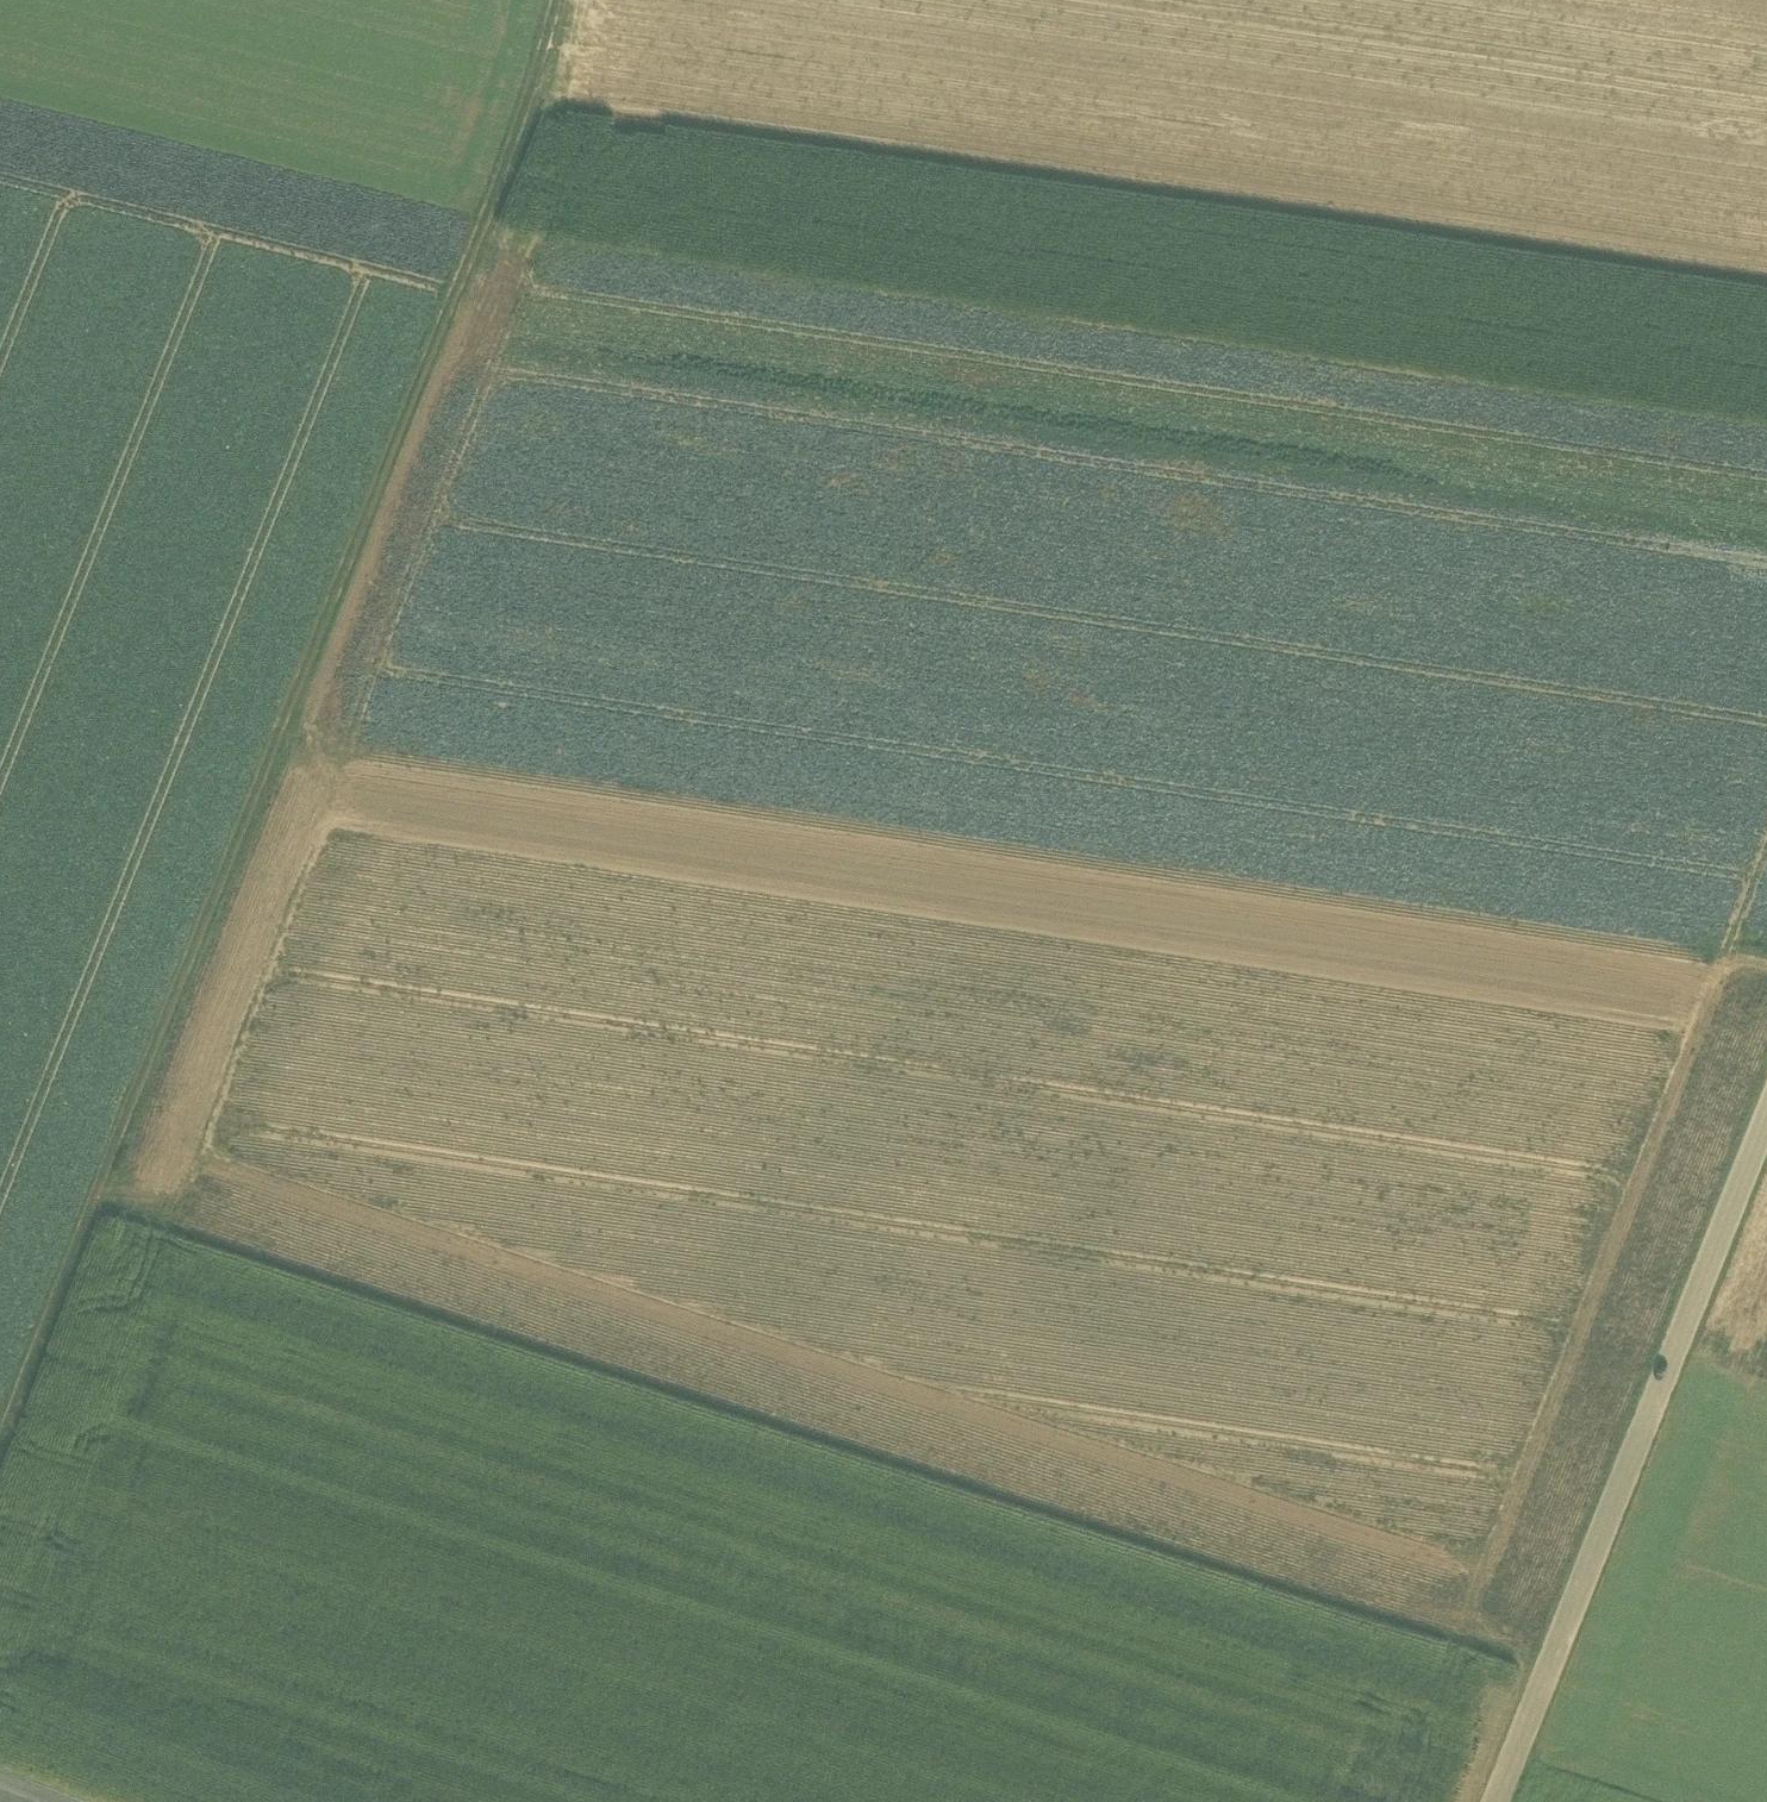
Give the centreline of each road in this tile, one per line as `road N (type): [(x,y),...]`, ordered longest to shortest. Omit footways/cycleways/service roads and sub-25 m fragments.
road 1 (unclassified): [(1766,1112),(1496,1801)]

